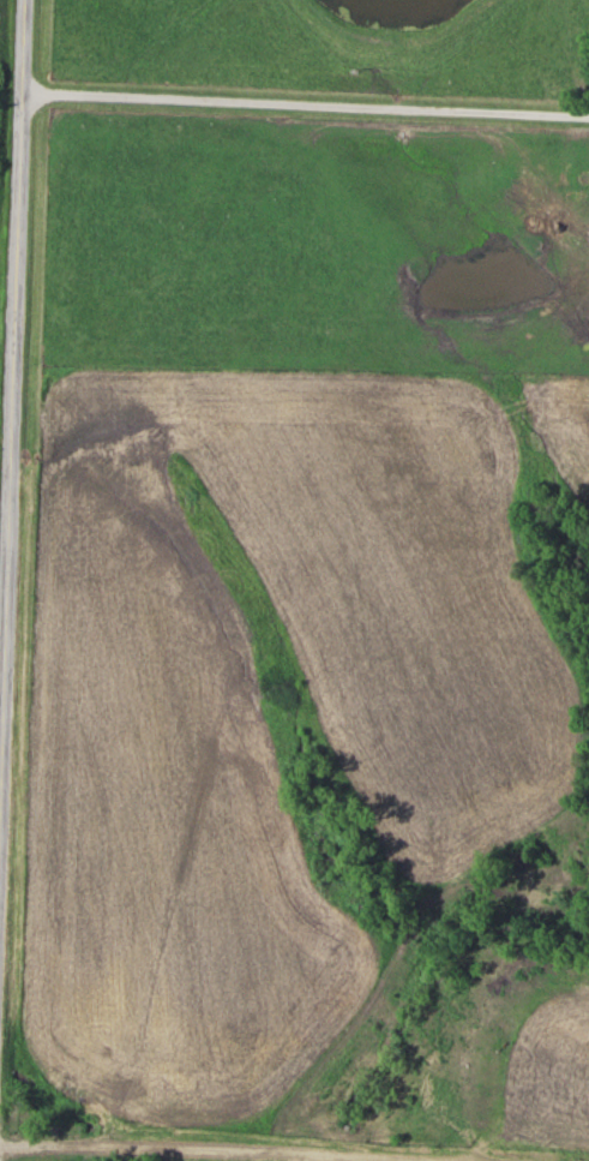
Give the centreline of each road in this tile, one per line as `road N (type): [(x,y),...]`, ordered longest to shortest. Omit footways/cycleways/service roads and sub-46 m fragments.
road 1 (residential): [(4,1160),(21,0)]

